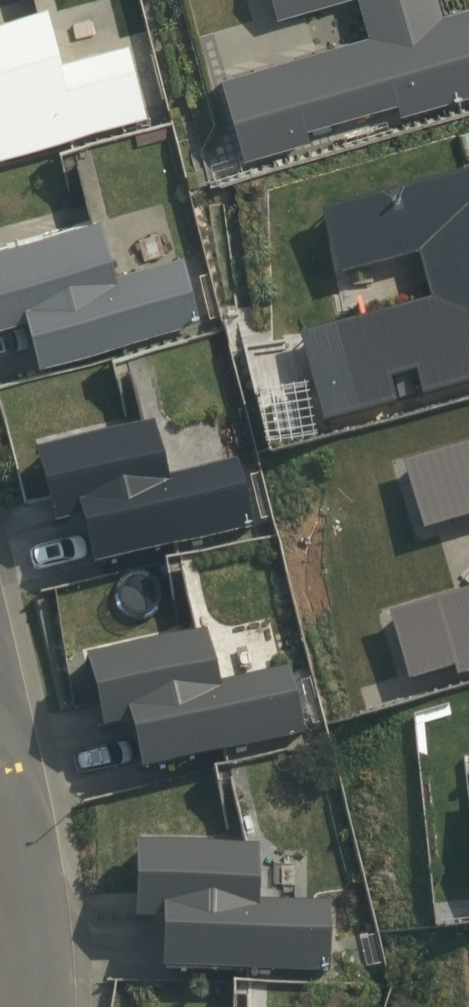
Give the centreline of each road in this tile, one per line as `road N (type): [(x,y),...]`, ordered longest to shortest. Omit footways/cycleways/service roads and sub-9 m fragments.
road 1 (residential): [(30,1006),(25,886),(0,767)]

